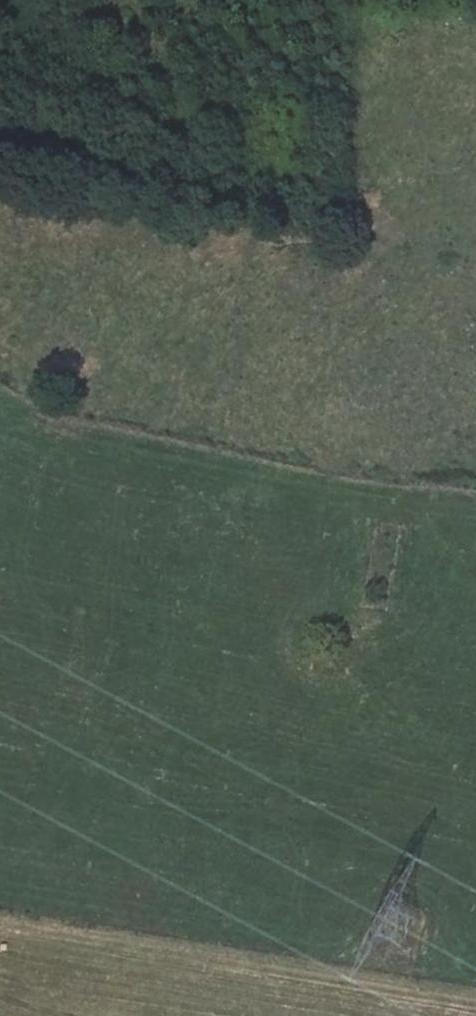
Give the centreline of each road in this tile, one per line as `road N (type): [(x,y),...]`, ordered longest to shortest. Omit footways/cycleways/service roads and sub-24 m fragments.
road 1 (track): [(475,1015),(0,927)]

